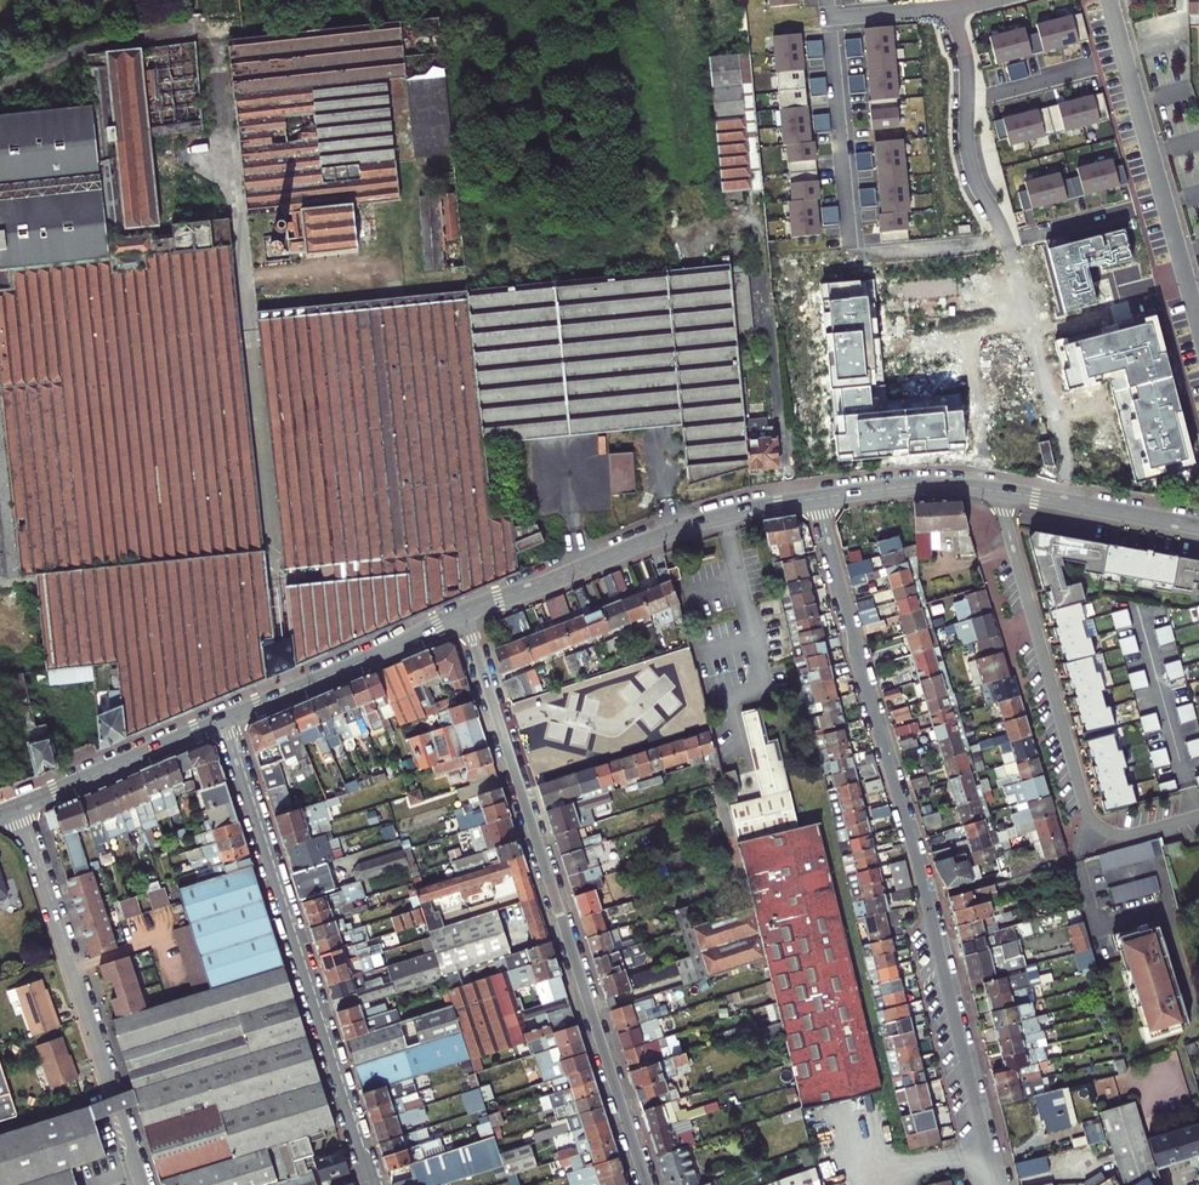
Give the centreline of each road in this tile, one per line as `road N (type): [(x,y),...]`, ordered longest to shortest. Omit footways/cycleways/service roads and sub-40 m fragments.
road 1 (residential): [(816,498),(996,1184)]
road 2 (residential): [(645,1184),(462,612)]
road 3 (residential): [(981,0),(942,10),(963,72),(968,166),(1008,253),(1073,504)]
road 4 (residential): [(225,719),(371,1184)]
road 5 (residential): [(20,806),(145,1184)]
road 6 (secondary): [(462,612),(685,527),(816,498)]
road 7 (residential): [(996,491),(1083,801),(1101,827)]
road 8 (residential): [(1198,326),(1110,0)]
road 9 (secondary): [(225,719),(462,612)]
road 10 (secondary): [(20,806),(225,719)]
road 11 (secondary): [(816,498),(924,485),(996,491)]
road 12 (secondary): [(1073,504),(1198,527)]

